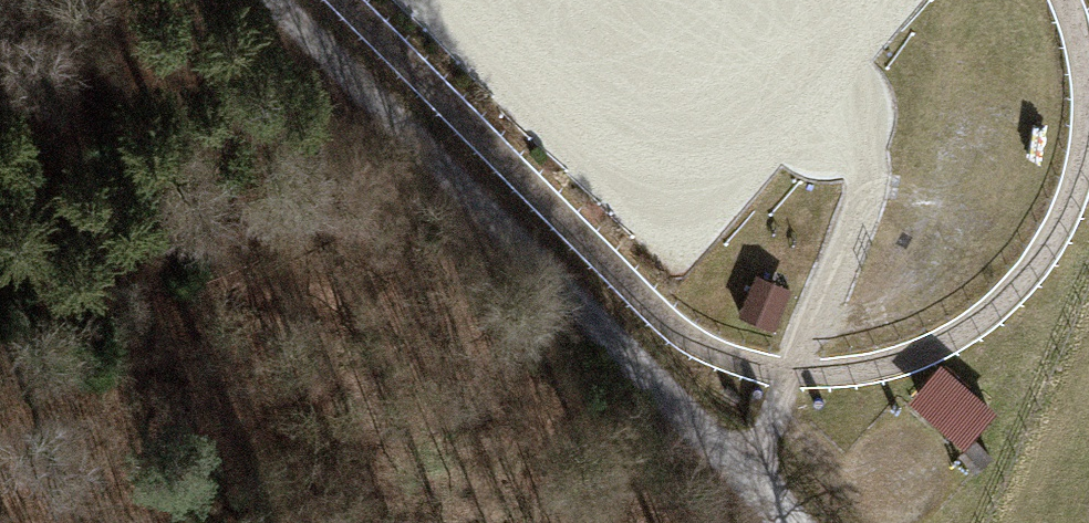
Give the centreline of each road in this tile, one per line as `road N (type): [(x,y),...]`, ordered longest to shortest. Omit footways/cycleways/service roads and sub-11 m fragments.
road 1 (track): [(800,522),(259,0)]

